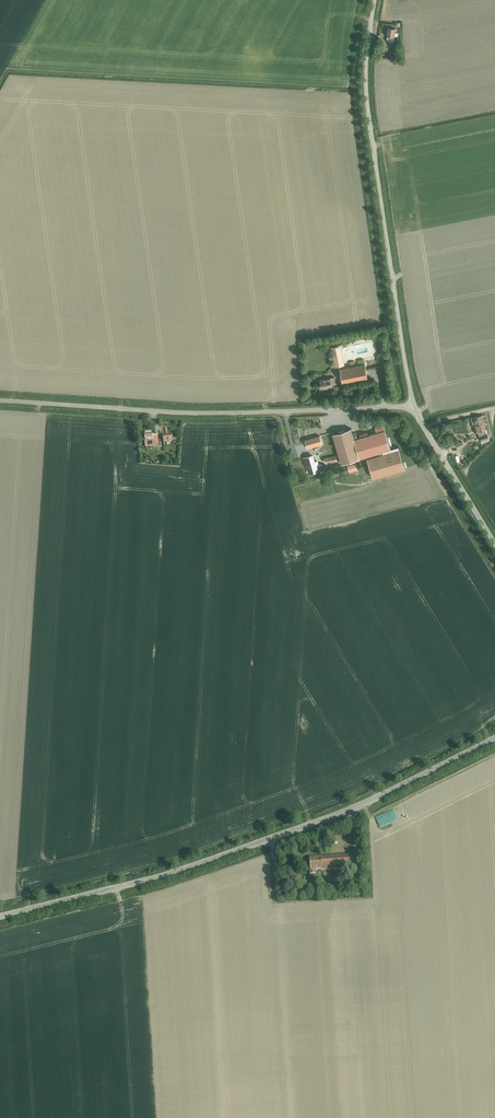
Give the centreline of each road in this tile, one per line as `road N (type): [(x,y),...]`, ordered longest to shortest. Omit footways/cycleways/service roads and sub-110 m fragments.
road 1 (tertiary): [(0,916),(273,837),(494,738)]
road 2 (unclassified): [(412,404),(197,413),(0,401)]
road 3 (unclassified): [(412,404),(366,105),(375,0)]
road 4 (unclassified): [(494,546),(412,404)]

